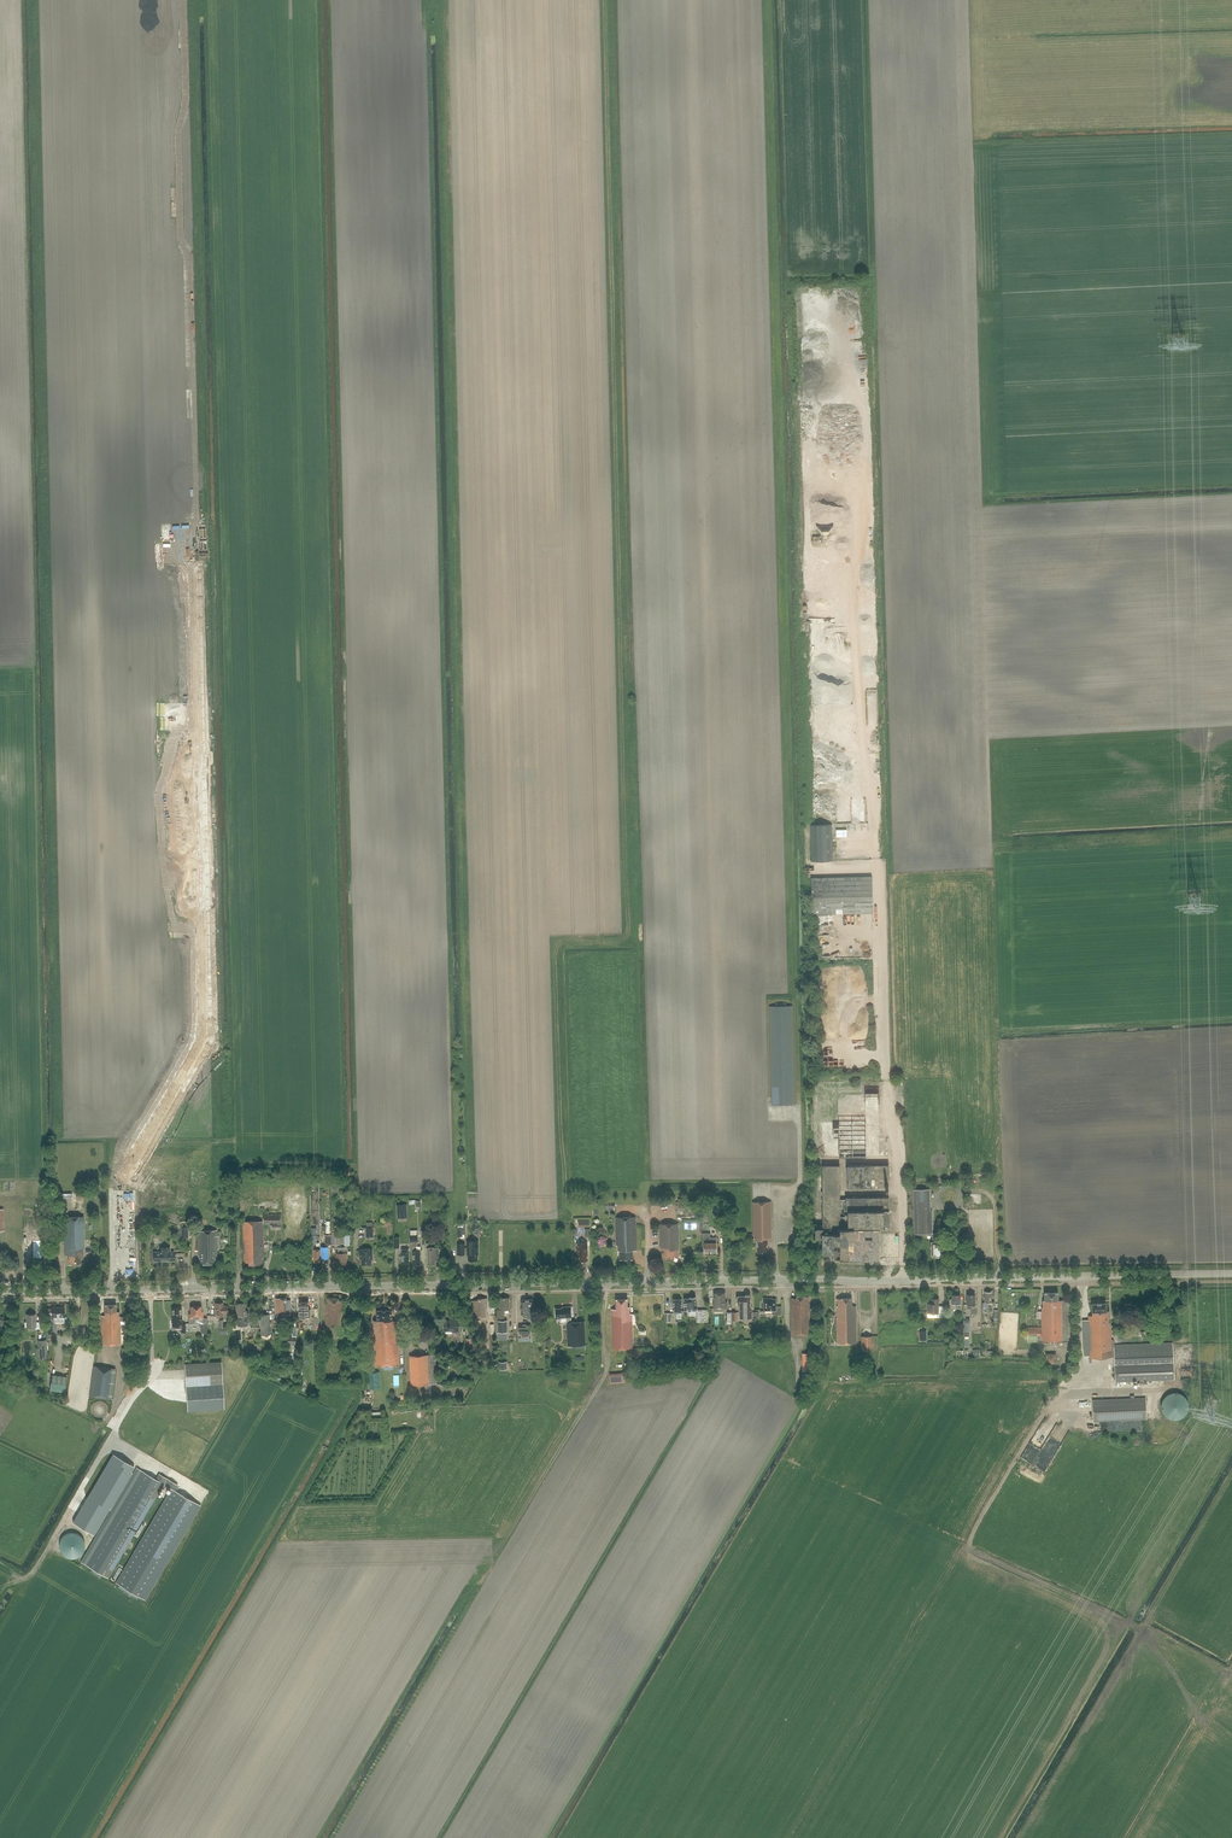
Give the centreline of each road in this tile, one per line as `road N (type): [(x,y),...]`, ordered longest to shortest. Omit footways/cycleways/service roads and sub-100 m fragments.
road 1 (tertiary): [(1231,1272),(0,1293)]

